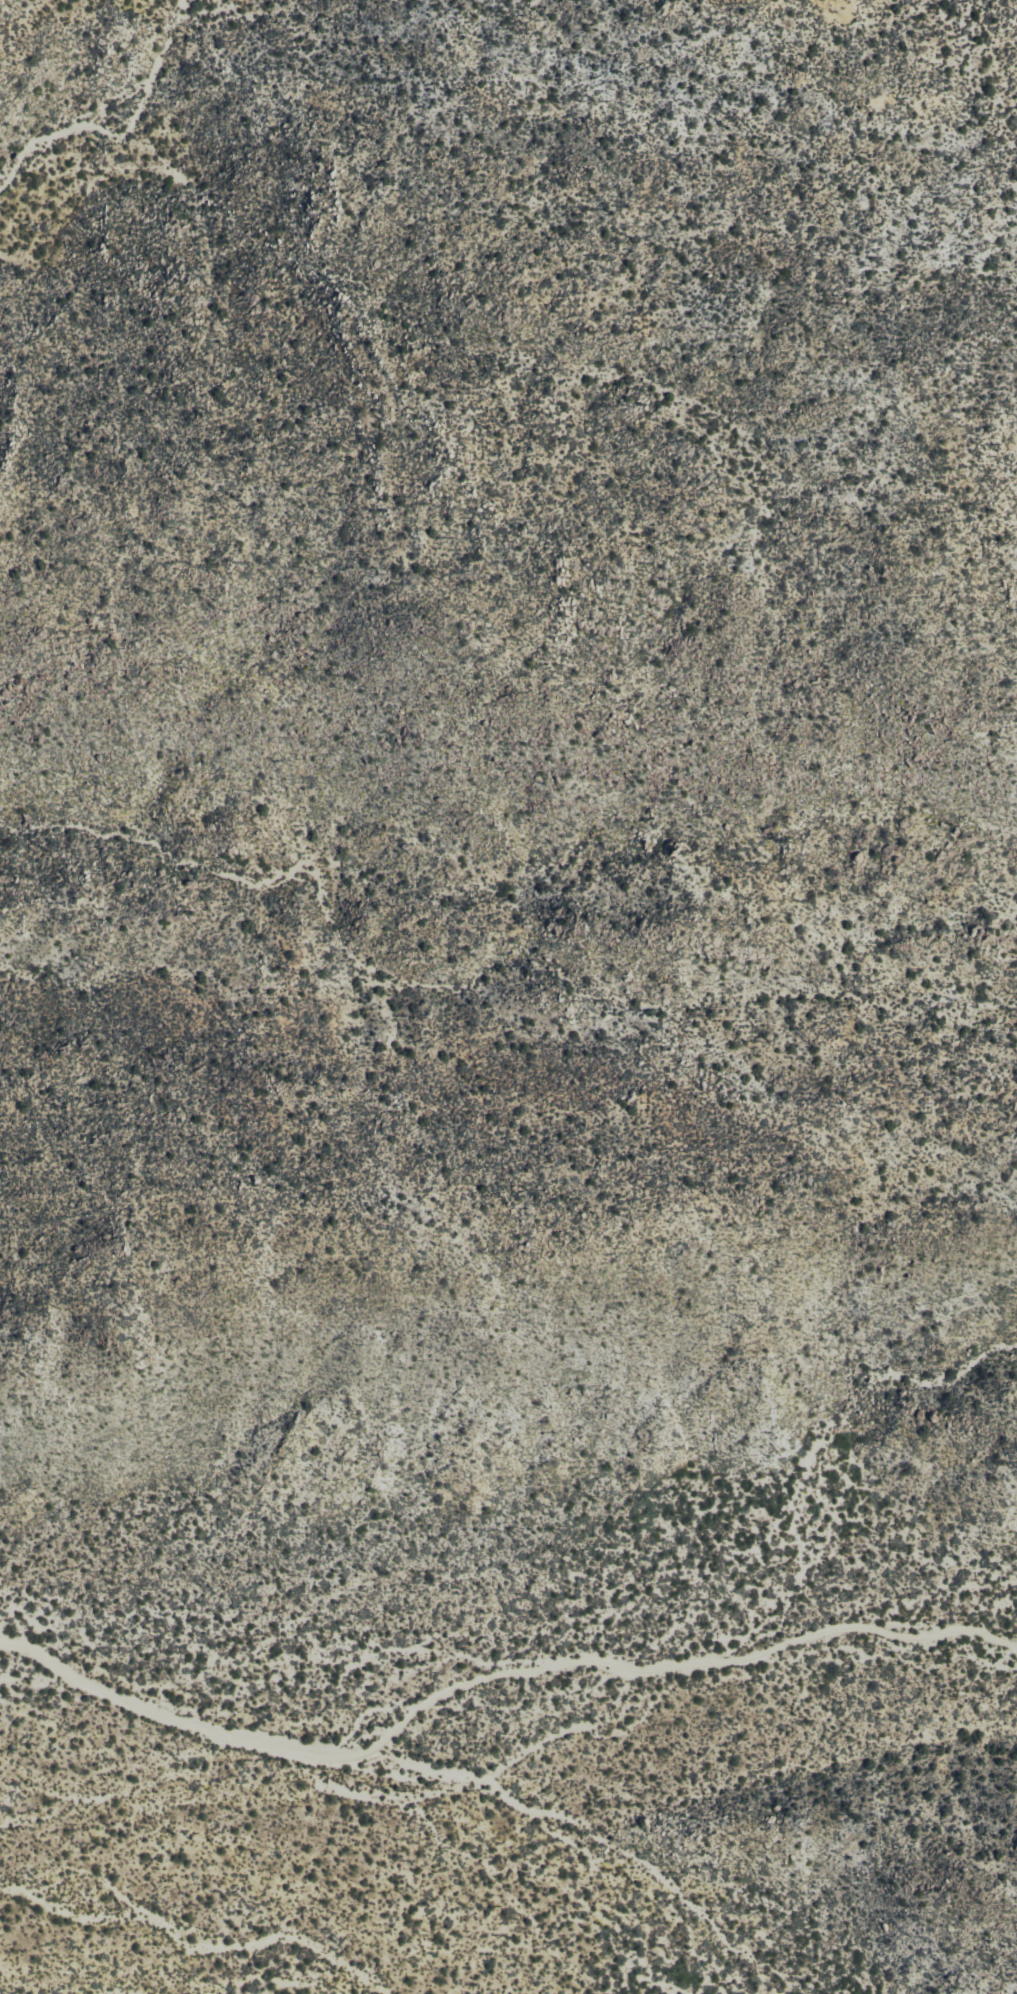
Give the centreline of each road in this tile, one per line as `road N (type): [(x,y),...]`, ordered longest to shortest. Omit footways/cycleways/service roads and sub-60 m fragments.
road 1 (track): [(1016,1646),(972,1629),(917,1638),(852,1625),(755,1655),(640,1669),(569,1662),(493,1674),(432,1695),(371,1750),(351,1756),(311,1755),(168,1716),(94,1689),(17,1644),(0,1644)]

